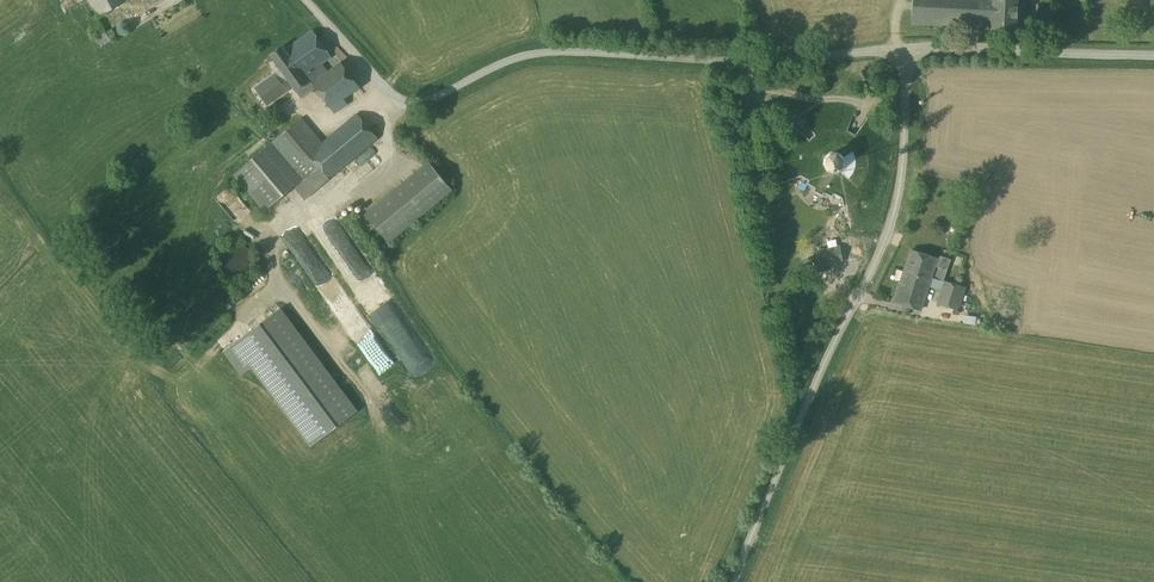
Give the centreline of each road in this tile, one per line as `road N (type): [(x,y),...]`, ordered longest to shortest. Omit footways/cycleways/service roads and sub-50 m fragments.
road 1 (unclassified): [(735,581),(896,207),(906,49)]
road 2 (unclassified): [(311,0),(408,99),(442,94),(537,52),(770,61)]
road 3 (unclassified): [(906,49),(1153,53)]
road 4 (unclassified): [(770,61),(906,49)]

